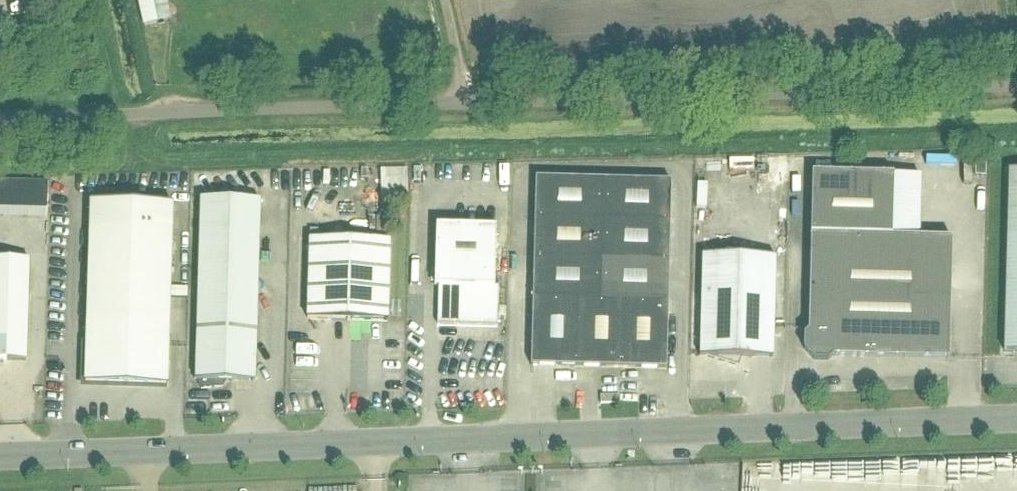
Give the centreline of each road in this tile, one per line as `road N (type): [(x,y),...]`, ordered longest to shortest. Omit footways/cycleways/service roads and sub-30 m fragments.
road 1 (unclassified): [(1016,419),(0,457)]
road 2 (unclassified): [(0,124),(1016,87)]

